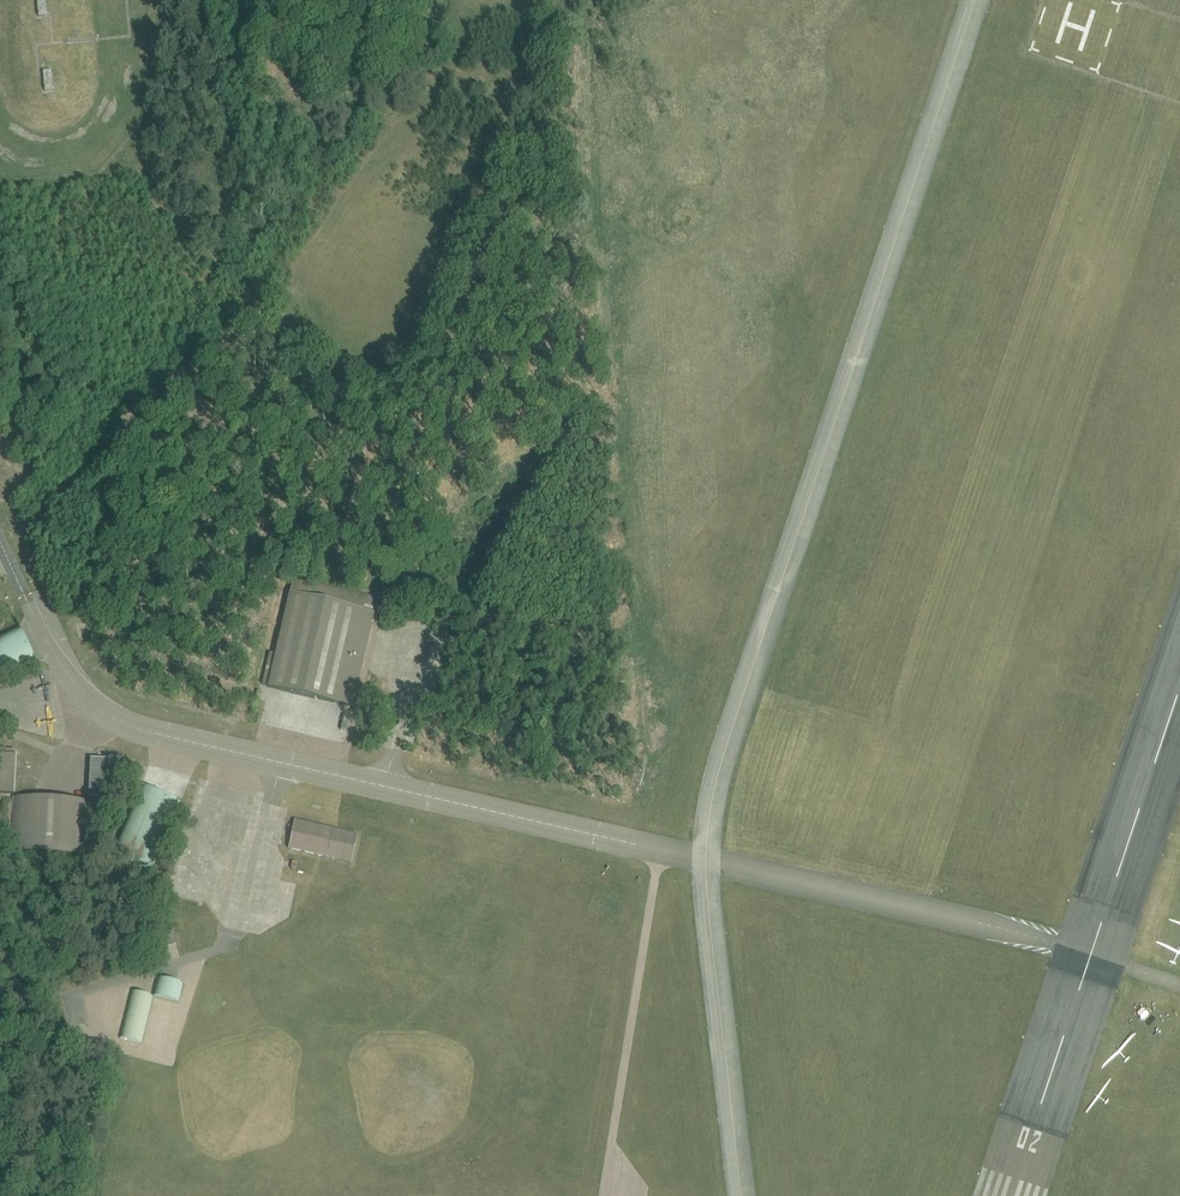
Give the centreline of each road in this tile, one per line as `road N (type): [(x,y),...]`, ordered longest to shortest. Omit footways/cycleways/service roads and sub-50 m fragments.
road 1 (unclassified): [(2,538),(67,676),(125,725),(997,928),(1179,986)]

